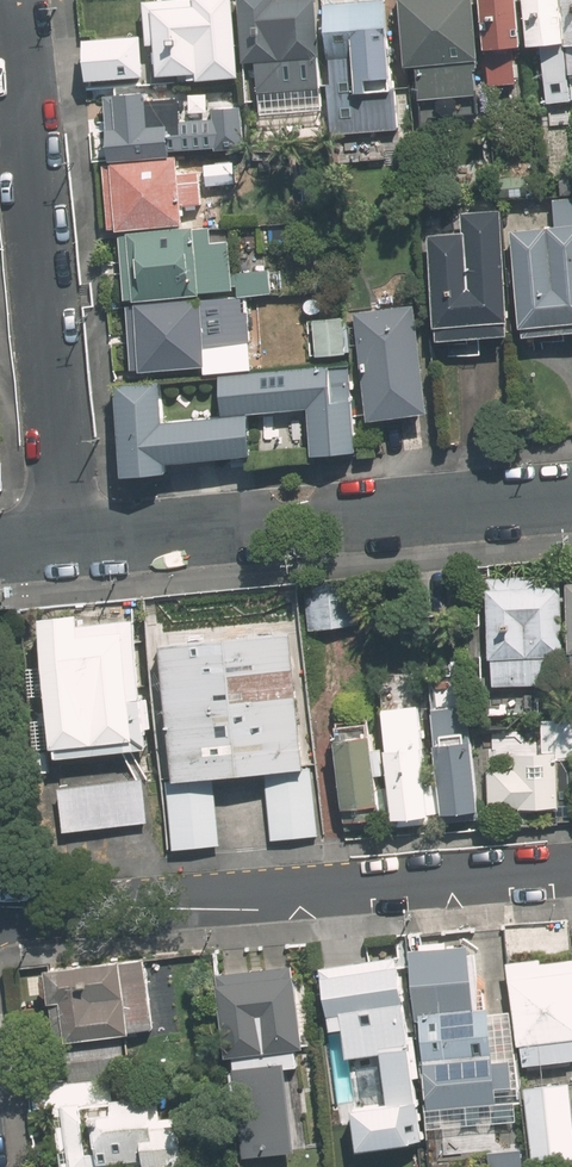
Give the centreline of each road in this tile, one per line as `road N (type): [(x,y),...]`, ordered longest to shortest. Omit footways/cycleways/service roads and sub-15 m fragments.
road 1 (residential): [(0,925),(51,925),(155,892),(233,895),(571,872)]
road 2 (residential): [(60,542),(10,0)]
road 3 (residential): [(60,542),(571,495)]

